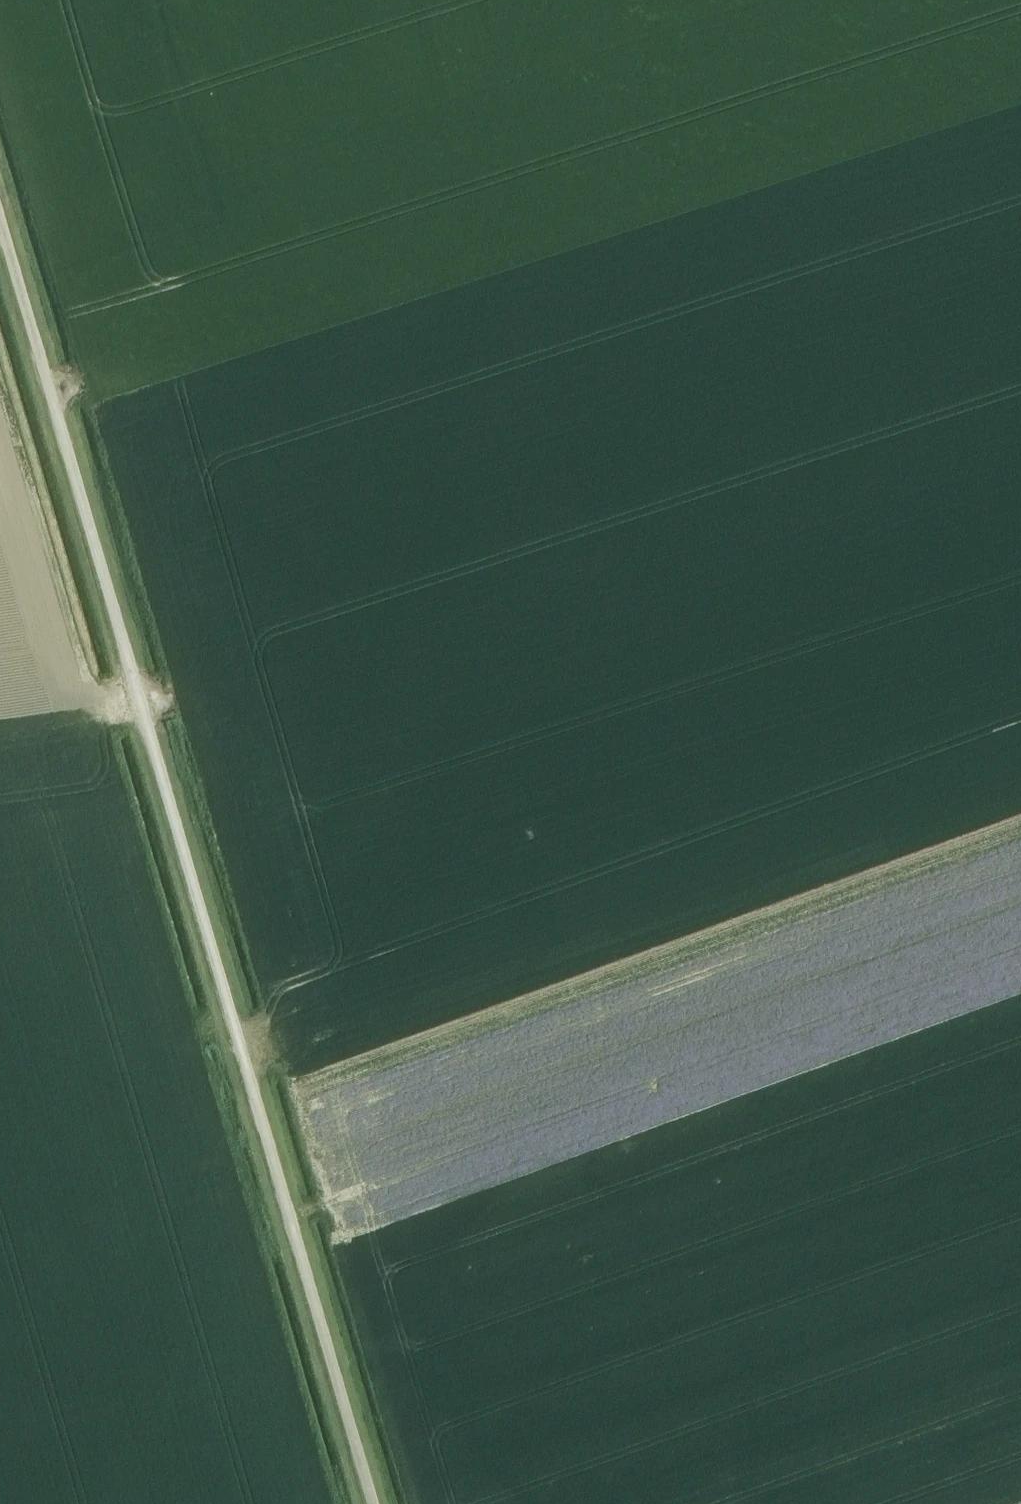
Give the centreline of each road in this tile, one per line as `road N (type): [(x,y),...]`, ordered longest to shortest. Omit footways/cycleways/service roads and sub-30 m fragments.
road 1 (unclassified): [(372,1503),(0,225)]

